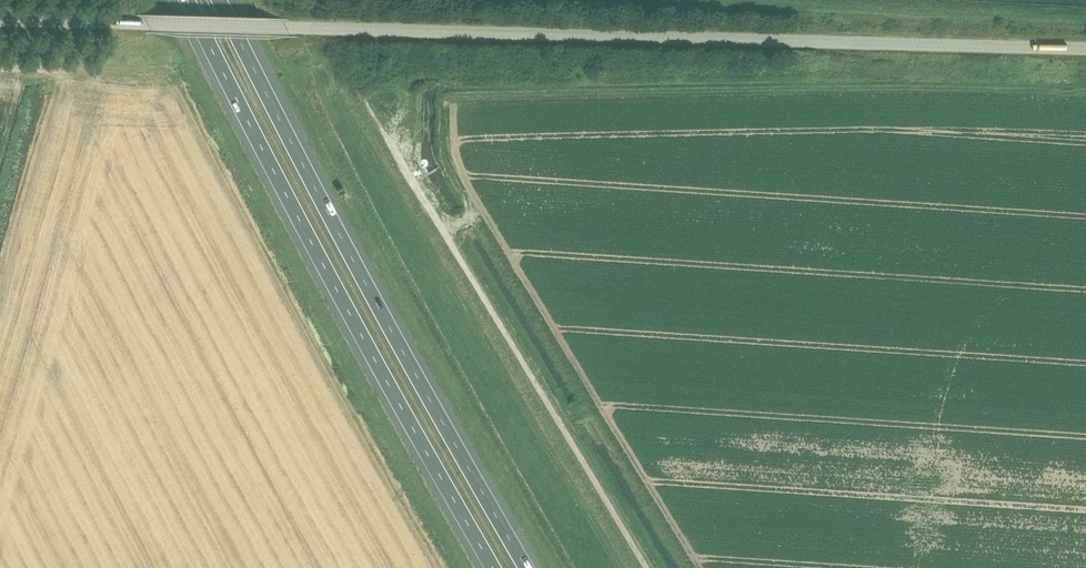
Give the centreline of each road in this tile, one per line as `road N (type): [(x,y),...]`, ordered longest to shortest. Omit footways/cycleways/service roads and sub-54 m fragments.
road 1 (tertiary): [(1085,49),(289,29)]
road 2 (motorway): [(527,567),(389,327),(220,0)]
road 3 (motorway): [(188,0),(363,339),(494,567)]
road 4 (unclassified): [(650,567),(358,94)]
road 5 (tertiary): [(0,21),(289,29)]

